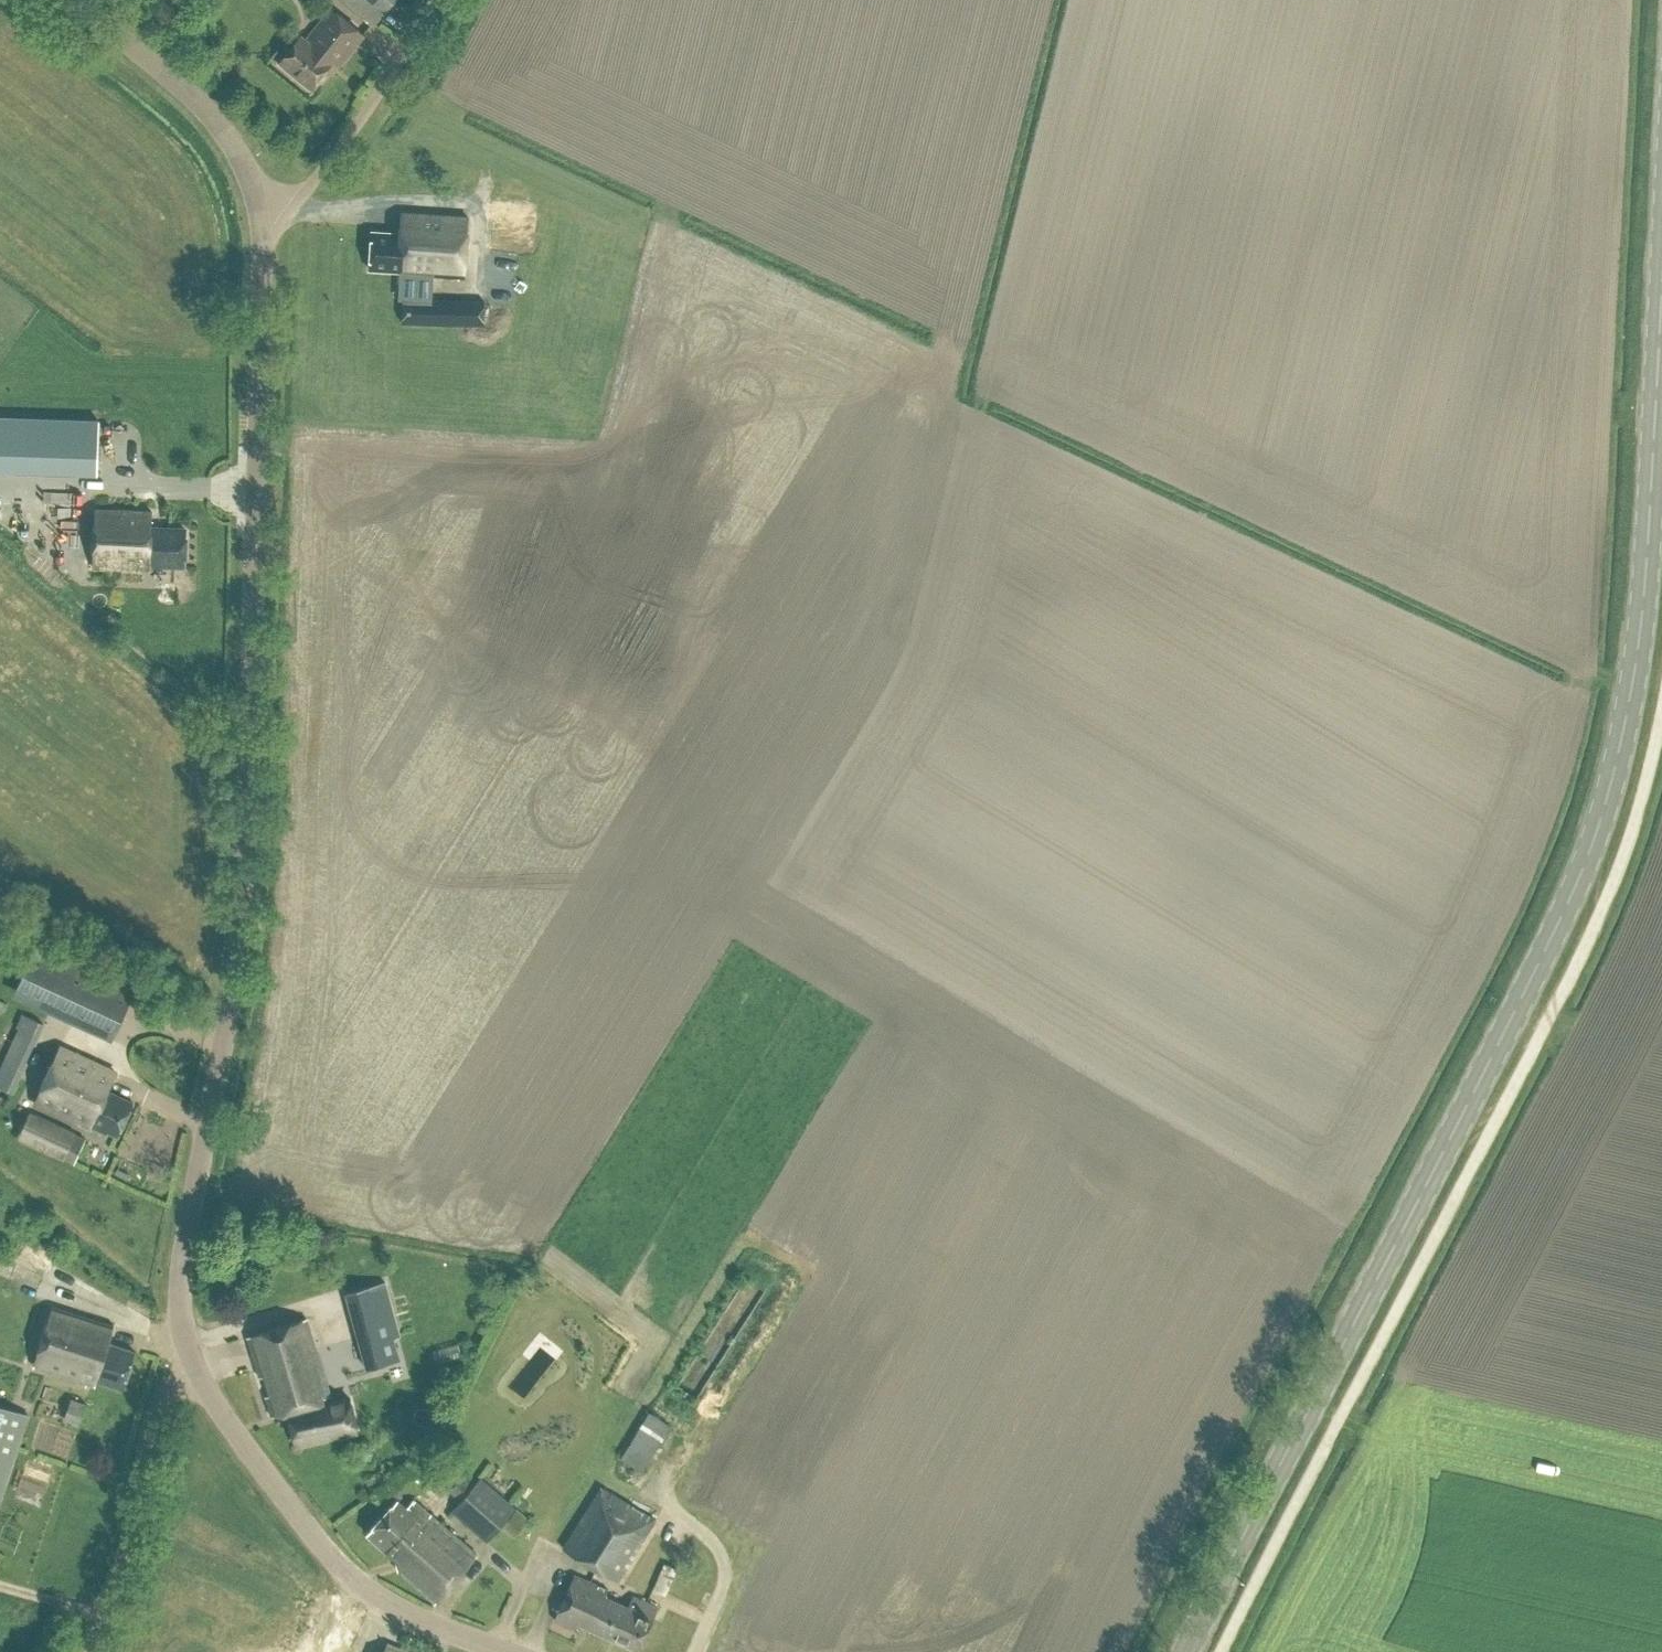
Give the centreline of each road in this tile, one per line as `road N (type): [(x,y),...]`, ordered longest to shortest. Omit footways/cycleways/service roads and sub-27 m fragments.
road 1 (unclassified): [(200,1375),(182,1308),(181,1261),(247,859),(260,213),(249,174),(206,108),(68,0)]
road 2 (primary): [(1187,1651),(1563,908),(1602,813),(1630,712),(1661,462)]
road 3 (unclassified): [(507,1651),(366,1591),(238,1438),(200,1375)]
road 4 (track): [(433,0),(304,198),(260,213)]
road 5 (unclassified): [(200,1375),(174,1387),(156,1416),(133,1518)]
road 6 (track): [(133,1518),(85,1651)]

